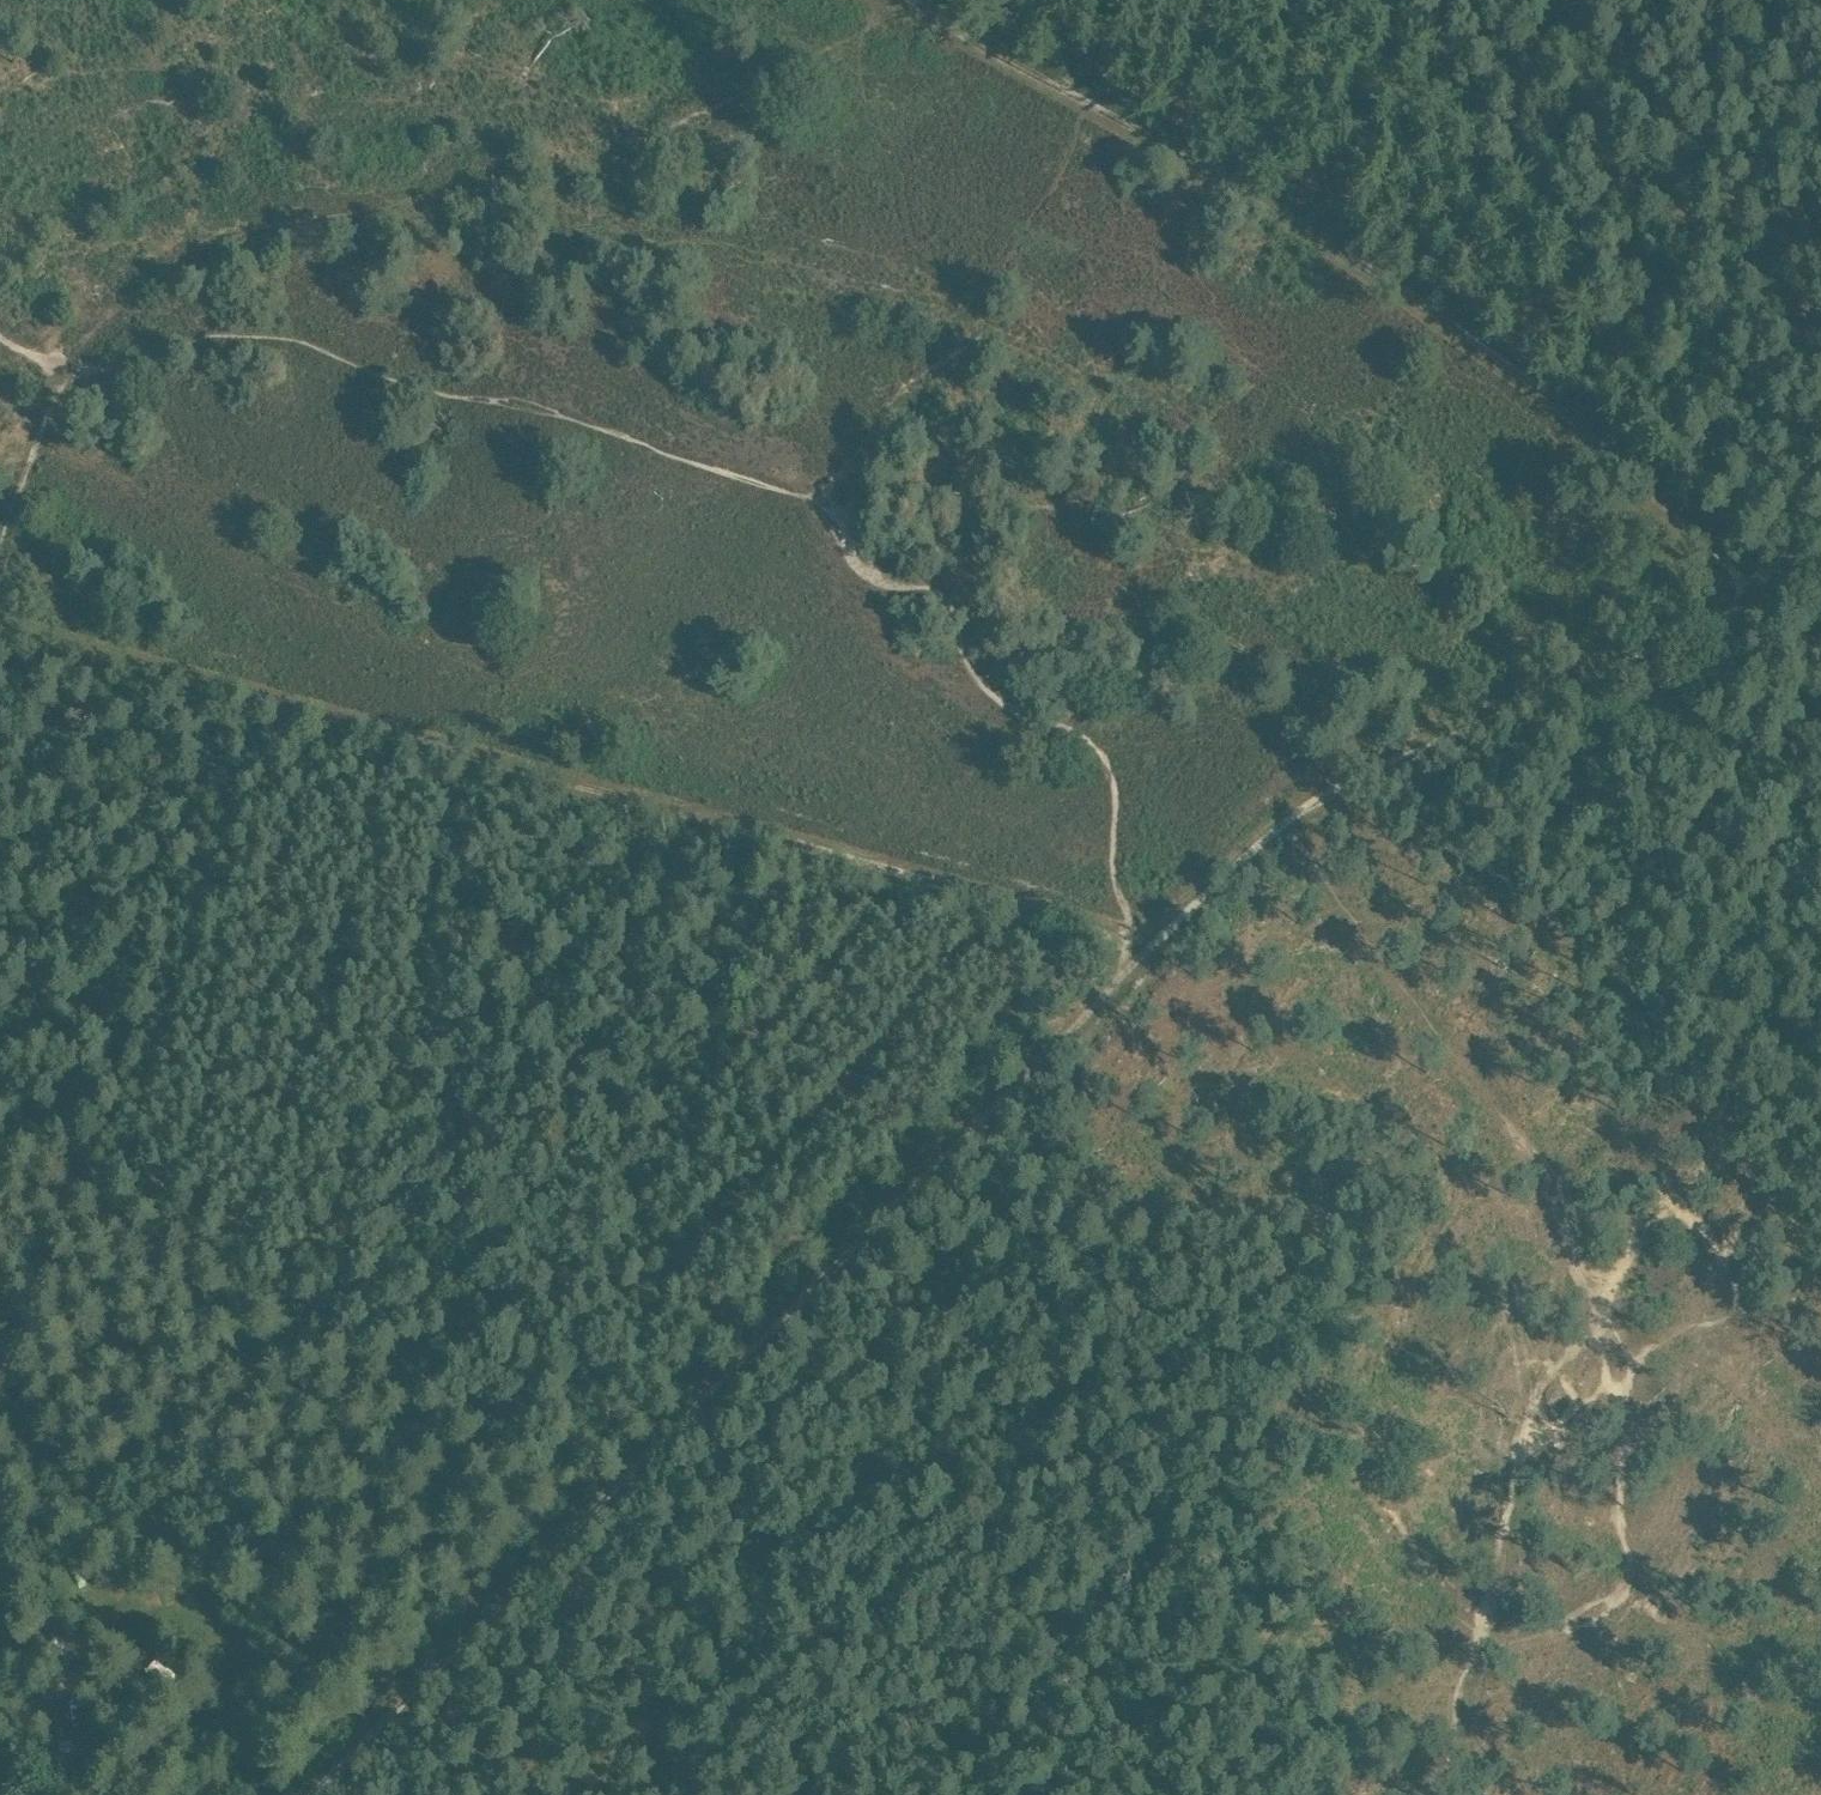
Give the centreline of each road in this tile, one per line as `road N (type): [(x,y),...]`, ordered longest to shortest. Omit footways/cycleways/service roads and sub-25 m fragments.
road 1 (track): [(335,1794),(1169,944)]
road 2 (track): [(1132,932),(0,610)]
road 3 (track): [(909,0),(1129,112),(1391,266),(1777,601)]
road 4 (track): [(1777,601),(1482,722),(1298,819)]
road 5 (track): [(1298,819),(1169,944)]

